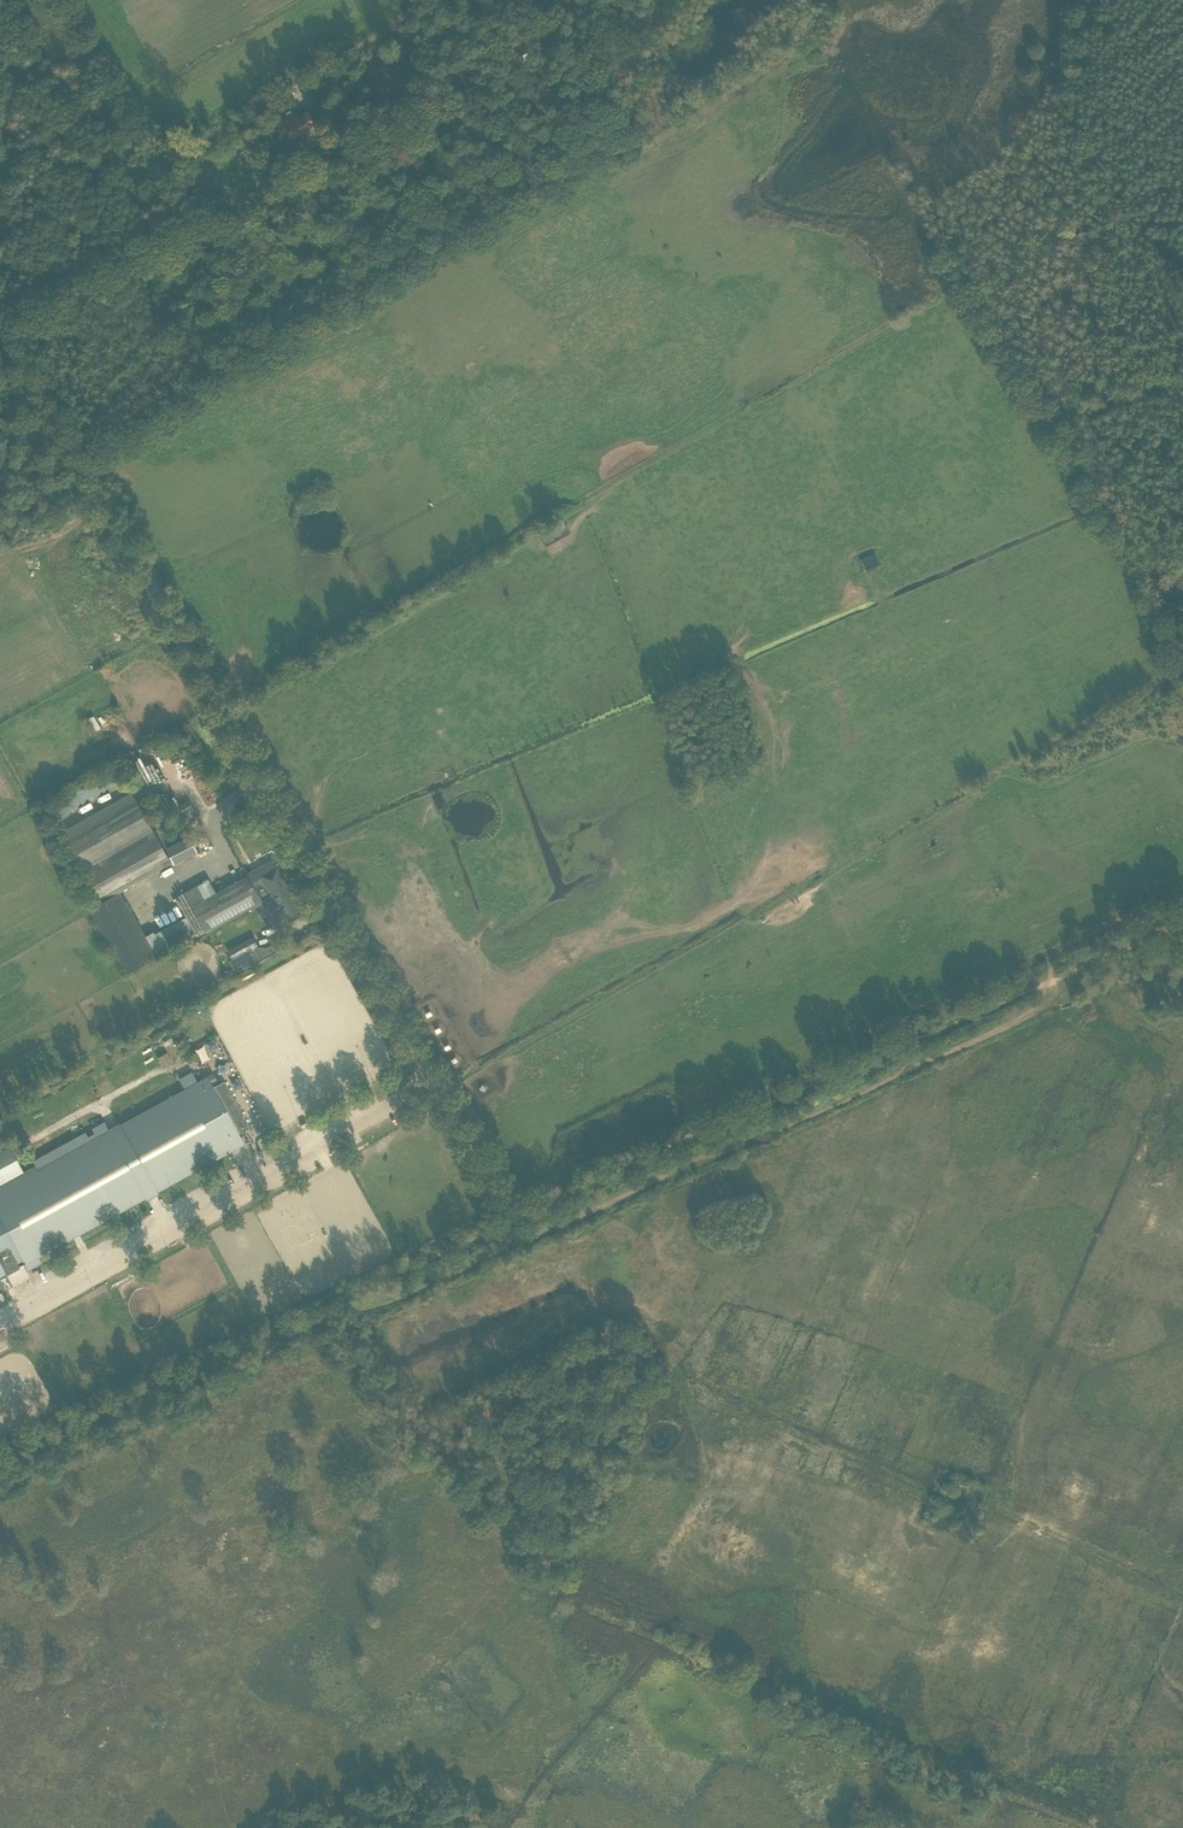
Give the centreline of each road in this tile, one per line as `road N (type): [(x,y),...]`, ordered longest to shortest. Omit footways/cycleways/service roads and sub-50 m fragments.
road 1 (unclassified): [(509,1224),(0,309)]
road 2 (track): [(1182,891),(1066,945),(1040,1006),(1025,1016),(517,1240),(509,1224)]
road 3 (track): [(517,1240),(289,1337),(190,1401),(0,1487)]

